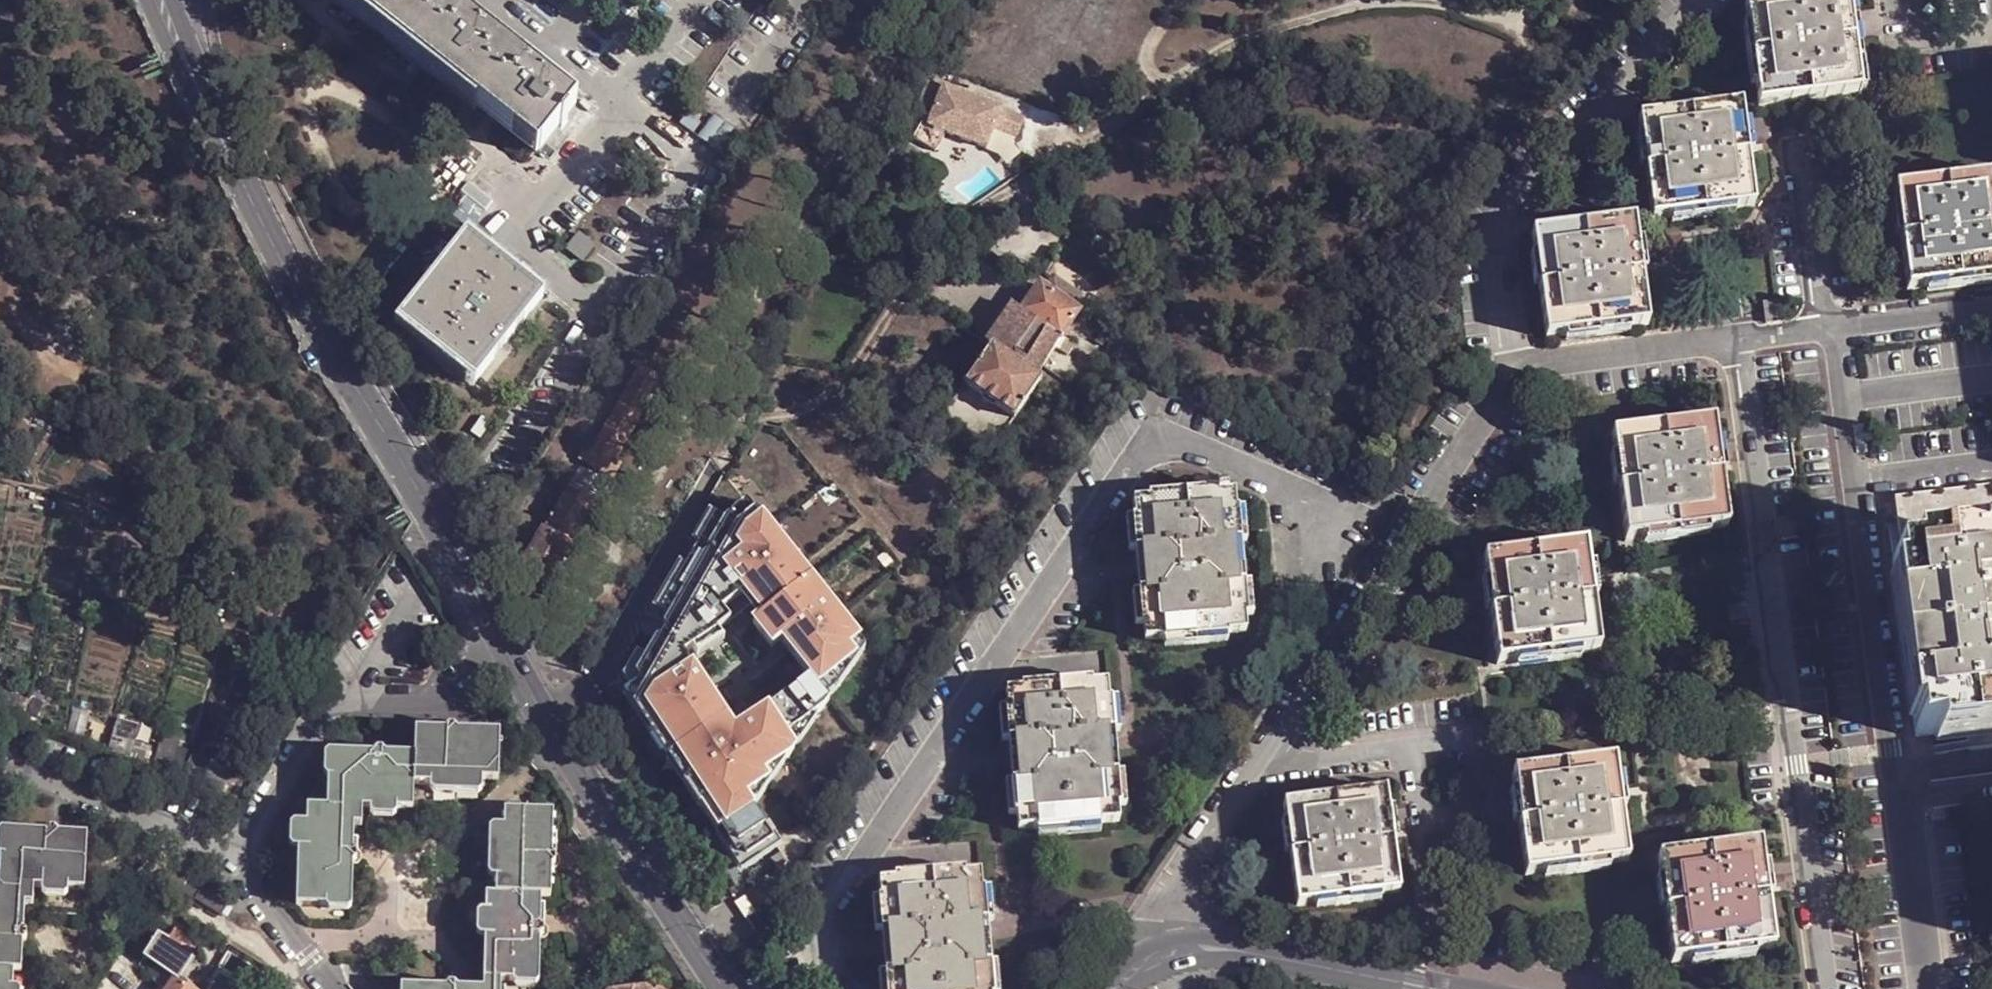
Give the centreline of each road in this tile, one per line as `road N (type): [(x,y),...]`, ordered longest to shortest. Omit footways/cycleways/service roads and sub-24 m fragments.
road 1 (tertiary): [(165,0),(267,236),(502,651),(725,988)]
road 2 (residential): [(1115,988),(1135,973),(1224,950),(1434,988)]

